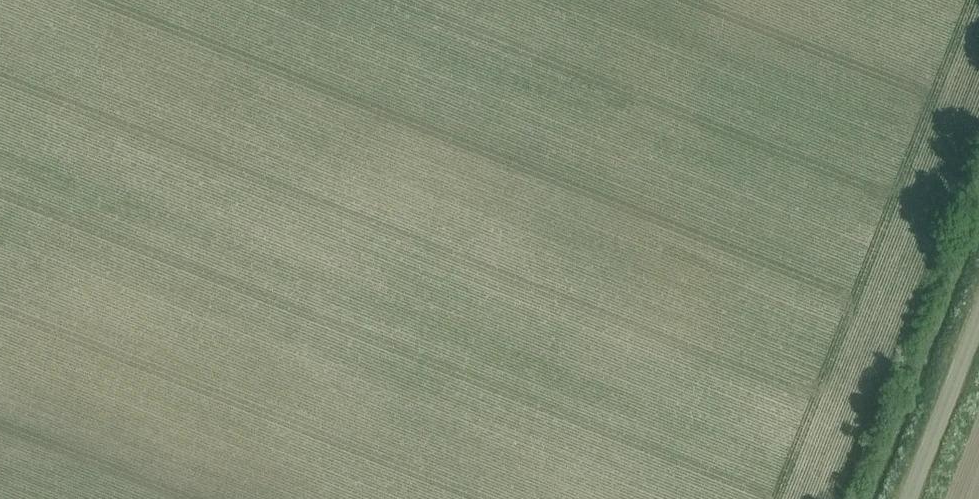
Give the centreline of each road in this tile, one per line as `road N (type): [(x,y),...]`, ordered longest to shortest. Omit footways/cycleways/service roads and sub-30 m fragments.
road 1 (unclassified): [(907,498),(978,314)]

